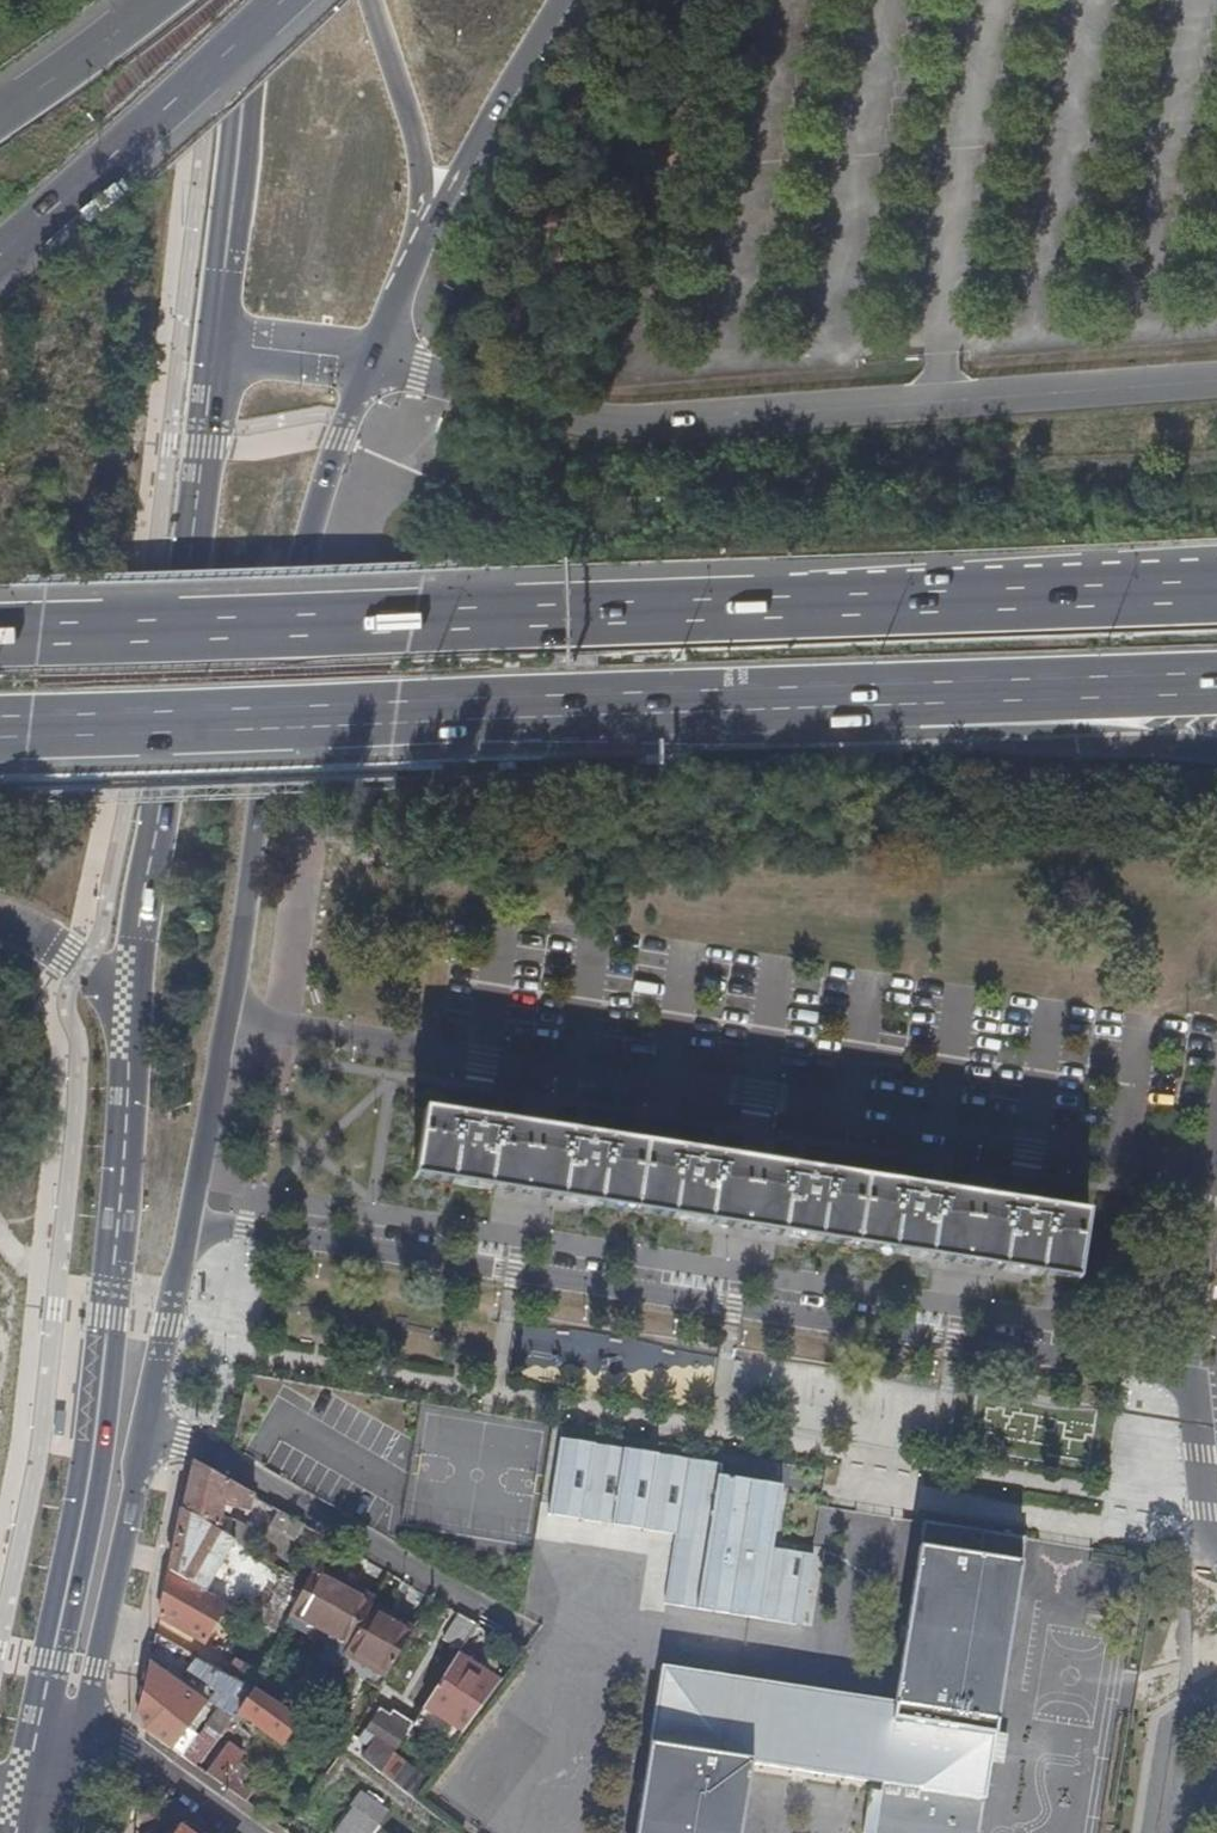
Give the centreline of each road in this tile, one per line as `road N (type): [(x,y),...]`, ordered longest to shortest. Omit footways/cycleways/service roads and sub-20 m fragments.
road 1 (motorway): [(1216,588),(0,637)]
road 2 (residential): [(190,1222),(1188,1385)]
road 3 (residential): [(221,1025),(1216,1176)]
road 4 (motorway): [(0,725),(904,698)]
road 5 (unclassified): [(465,392),(603,425),(1216,383)]
road 6 (primary): [(128,1002),(118,1223),(98,1402),(40,1716)]
road 7 (primary): [(221,1025),(305,555),(371,361)]
road 8 (primary): [(217,345),(128,1002)]
road 9 (residential): [(152,1422),(530,1632)]
road 10 (motorway): [(0,255),(285,0)]
road 11 (primary): [(255,0),(217,345)]
road 12 (motorway): [(904,698),(936,733),(1216,752)]
road 13 (primary): [(407,280),(567,0)]
road 14 (motorway): [(904,698),(1216,684)]
road 15 (primary): [(86,1726),(152,1422)]
road 16 (unclassified): [(407,280),(422,164),(372,0)]
road 17 (primary): [(152,1422),(190,1222)]
road 18 (primary): [(190,1222),(221,1025)]
road 19 (residential): [(1216,1188),(1188,1385)]
road 20 (motorway): [(160,0),(0,116)]
road 21 (residential): [(242,1832),(86,1726)]
road 22 (unclassified): [(371,361),(217,345)]
road 23 (primary): [(0,921),(128,1002)]
road 24 (residential): [(1188,1385),(1216,1519)]

